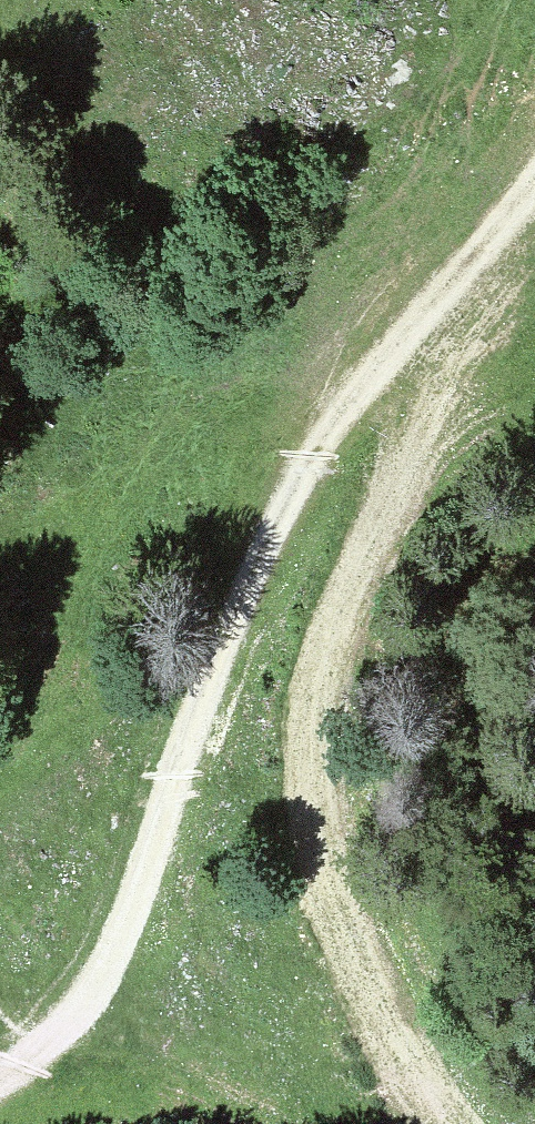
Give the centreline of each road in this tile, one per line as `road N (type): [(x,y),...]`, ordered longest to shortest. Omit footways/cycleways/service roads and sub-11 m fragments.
road 1 (track): [(0,1079),(53,1039),(91,995),(130,918),(239,615),(314,451),(506,214)]
road 2 (track): [(506,214),(378,453),(304,632),(298,813)]
road 3 (track): [(471,1123),(345,950),(298,813)]

